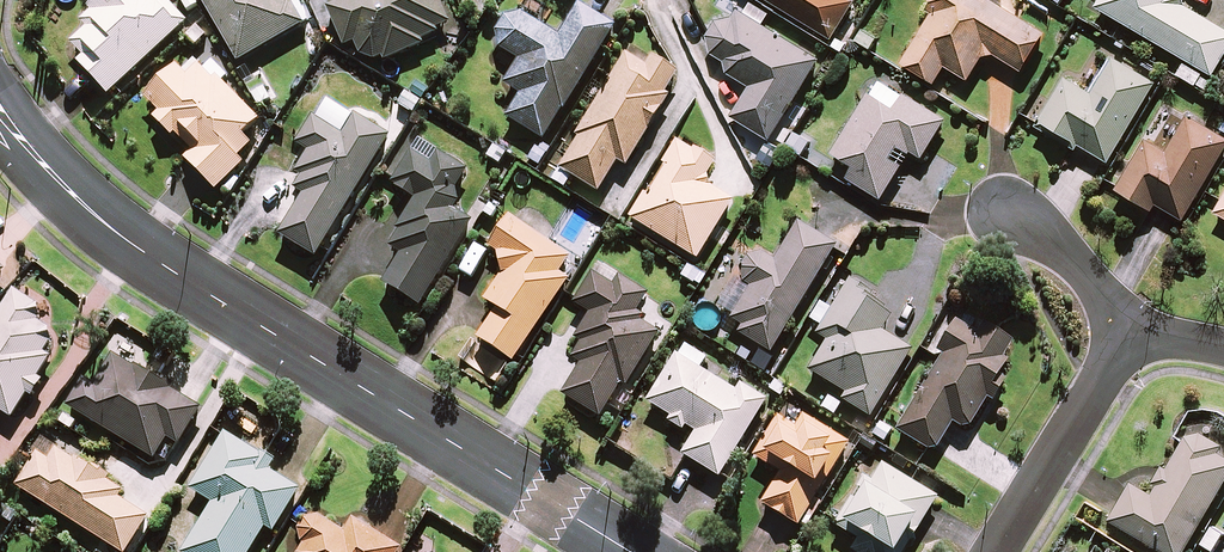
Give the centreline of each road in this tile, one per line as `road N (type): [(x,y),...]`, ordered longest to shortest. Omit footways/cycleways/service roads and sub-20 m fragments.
road 1 (tertiary): [(0,113),(65,188),(150,256),(631,551)]
road 2 (residential): [(1129,329),(994,551)]
road 3 (residential): [(1012,215),(1063,247),(1129,329)]

